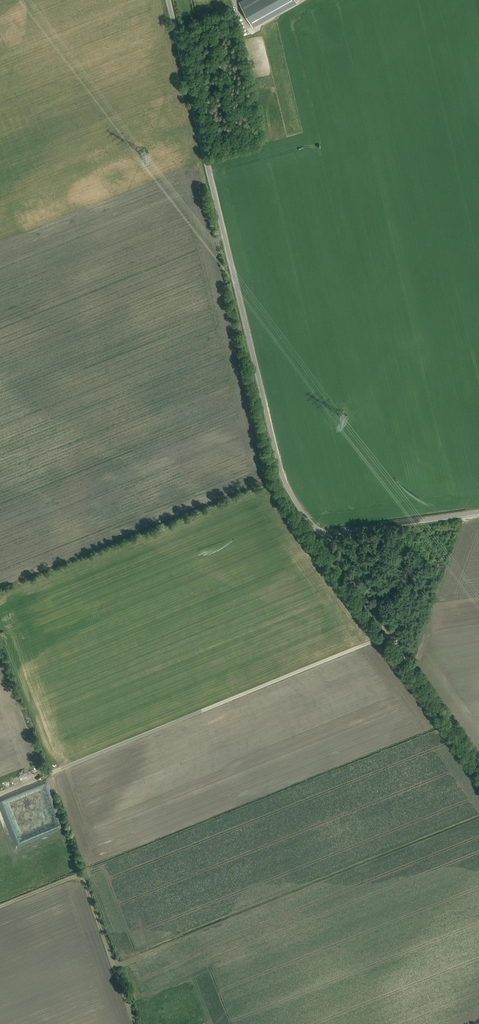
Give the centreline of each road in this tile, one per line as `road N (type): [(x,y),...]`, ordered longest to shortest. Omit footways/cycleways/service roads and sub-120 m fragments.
road 1 (unclassified): [(168,0),(291,494),(327,533),(478,513)]
road 2 (track): [(58,771),(390,634)]
road 3 (track): [(478,761),(319,531)]
road 4 (track): [(114,966),(81,875),(0,907)]

